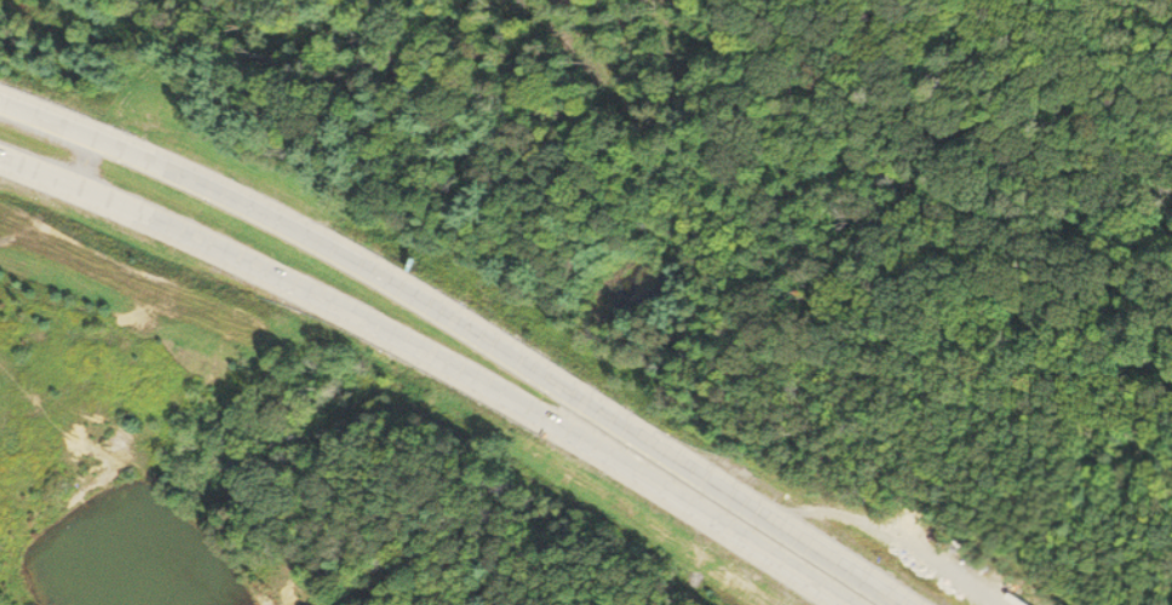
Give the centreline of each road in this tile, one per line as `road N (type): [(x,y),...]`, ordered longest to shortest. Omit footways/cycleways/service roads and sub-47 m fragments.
road 1 (motorway): [(897,604),(312,237),(0,108)]
road 2 (motorway): [(0,164),(363,324),(829,604)]

